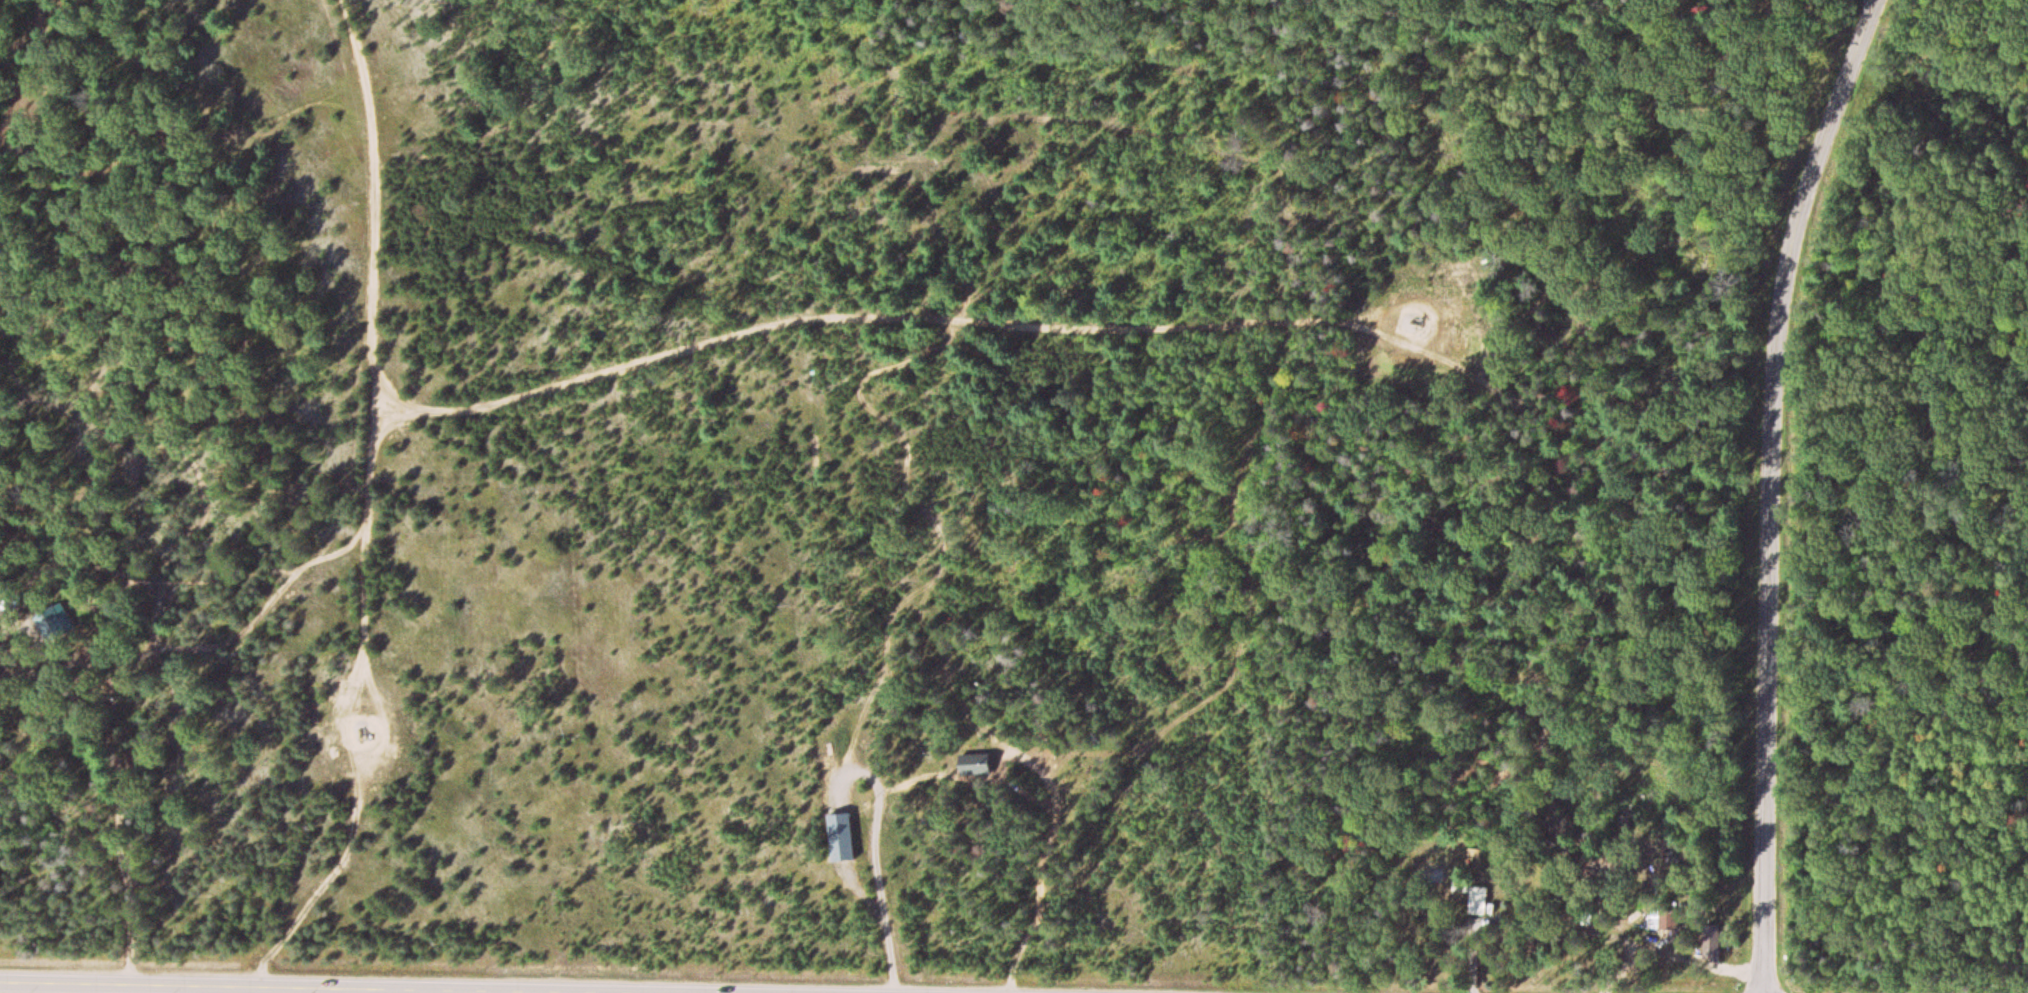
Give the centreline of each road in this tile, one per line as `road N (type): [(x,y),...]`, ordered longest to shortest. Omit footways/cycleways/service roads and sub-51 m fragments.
road 1 (tertiary): [(1769,992),(1781,302),(1819,153),(1878,0)]
road 2 (tertiary): [(463,992),(0,980)]

